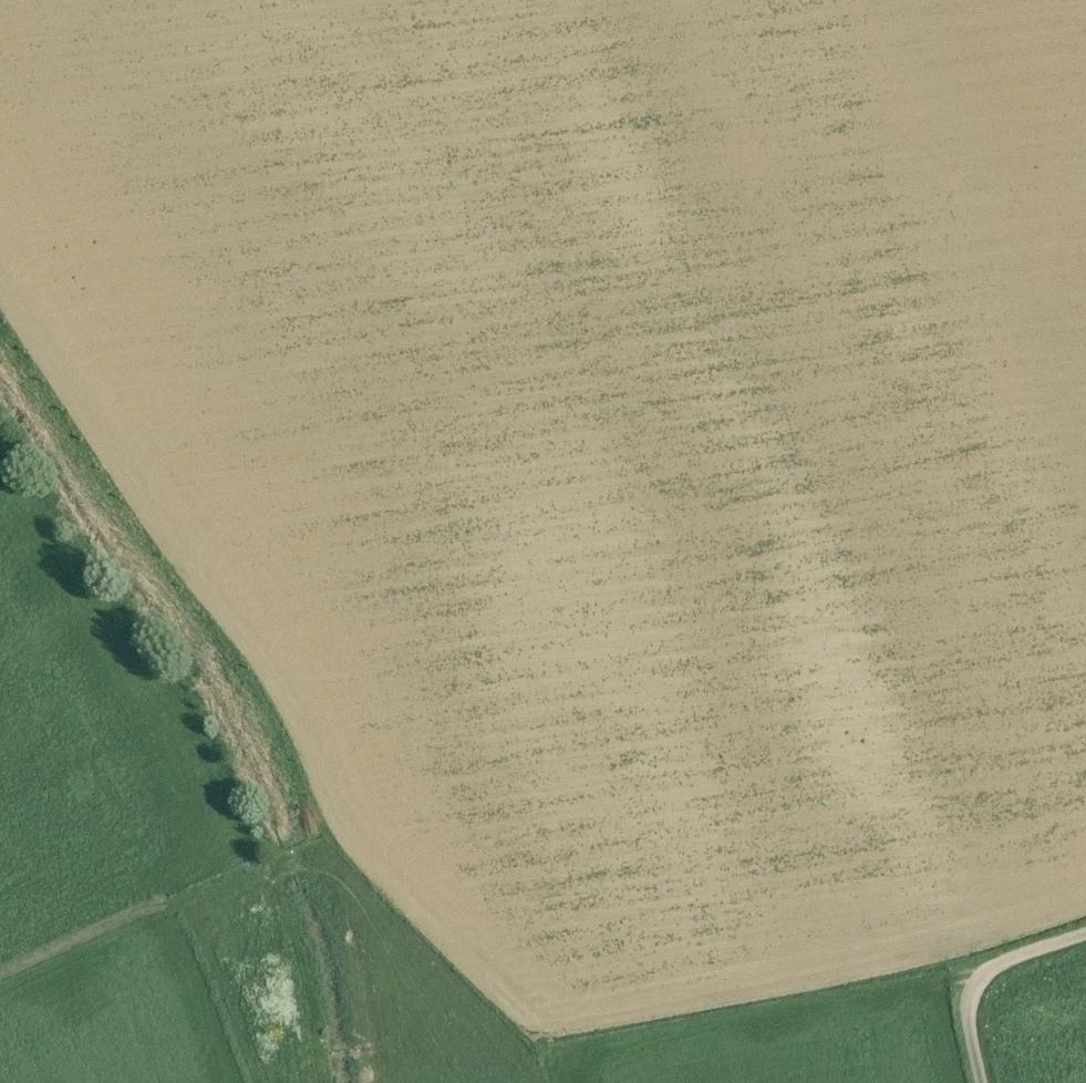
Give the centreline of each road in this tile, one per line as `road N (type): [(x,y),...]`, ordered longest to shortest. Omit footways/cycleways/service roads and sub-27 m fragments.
road 1 (unclassified): [(982,1082),(966,1010),(974,985),(1005,960),(1085,933)]

